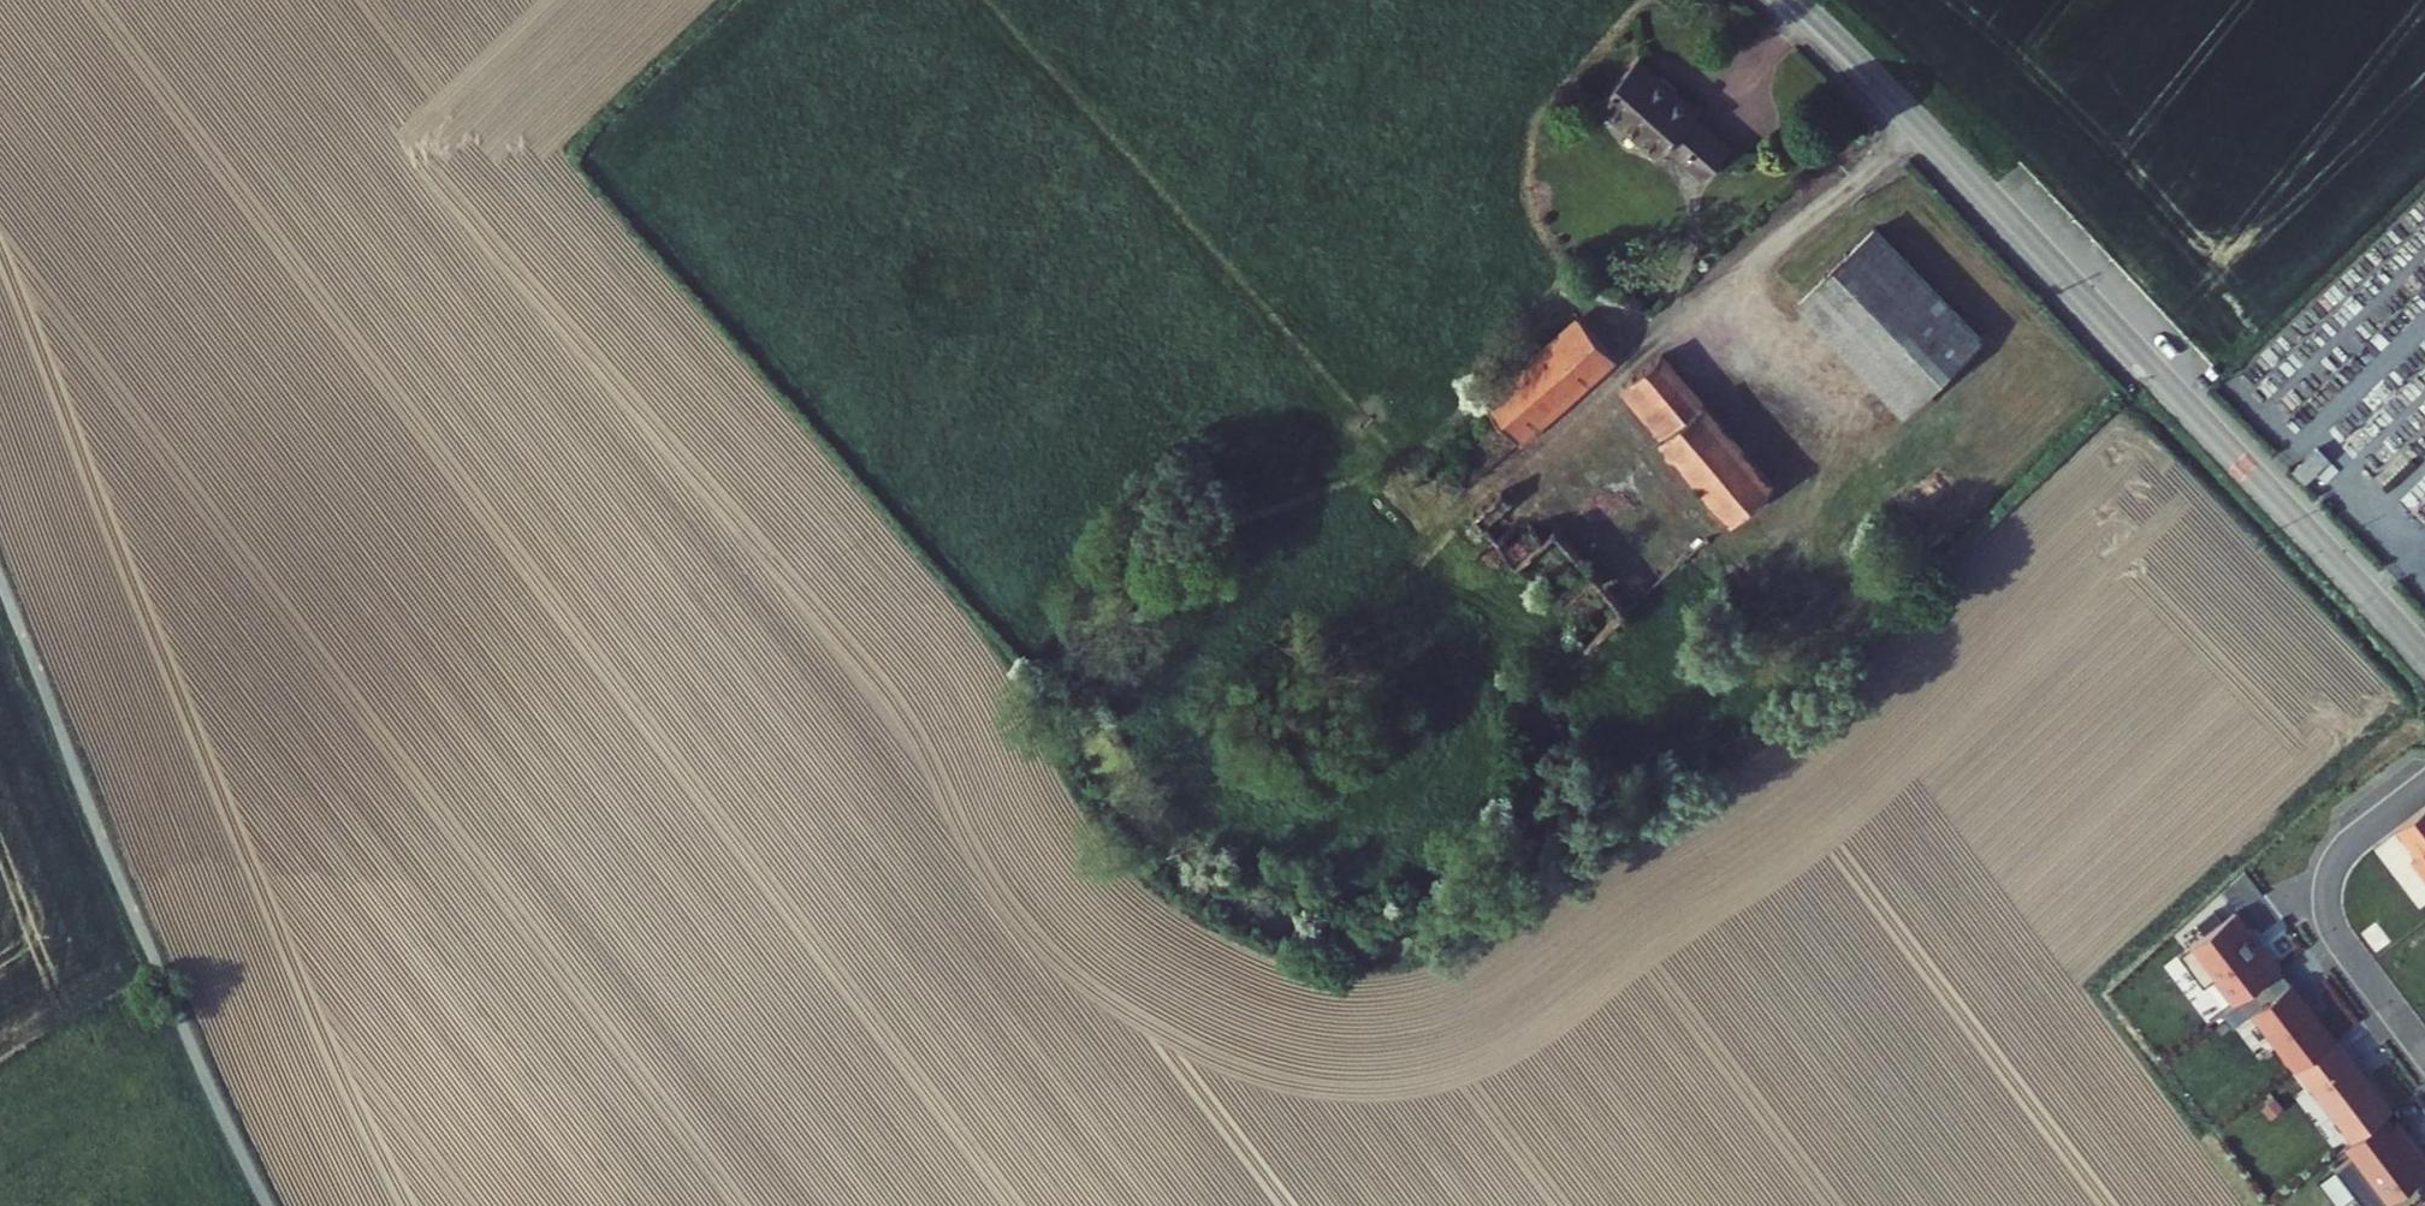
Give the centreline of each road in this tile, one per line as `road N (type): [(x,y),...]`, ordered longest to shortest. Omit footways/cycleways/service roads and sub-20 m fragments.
road 1 (unclassified): [(2424,661),(1790,0)]
road 2 (track): [(0,580),(126,898),(269,1205)]
road 3 (residential): [(2424,790),(2342,852),(2329,894),(2343,940),(2424,1047)]

